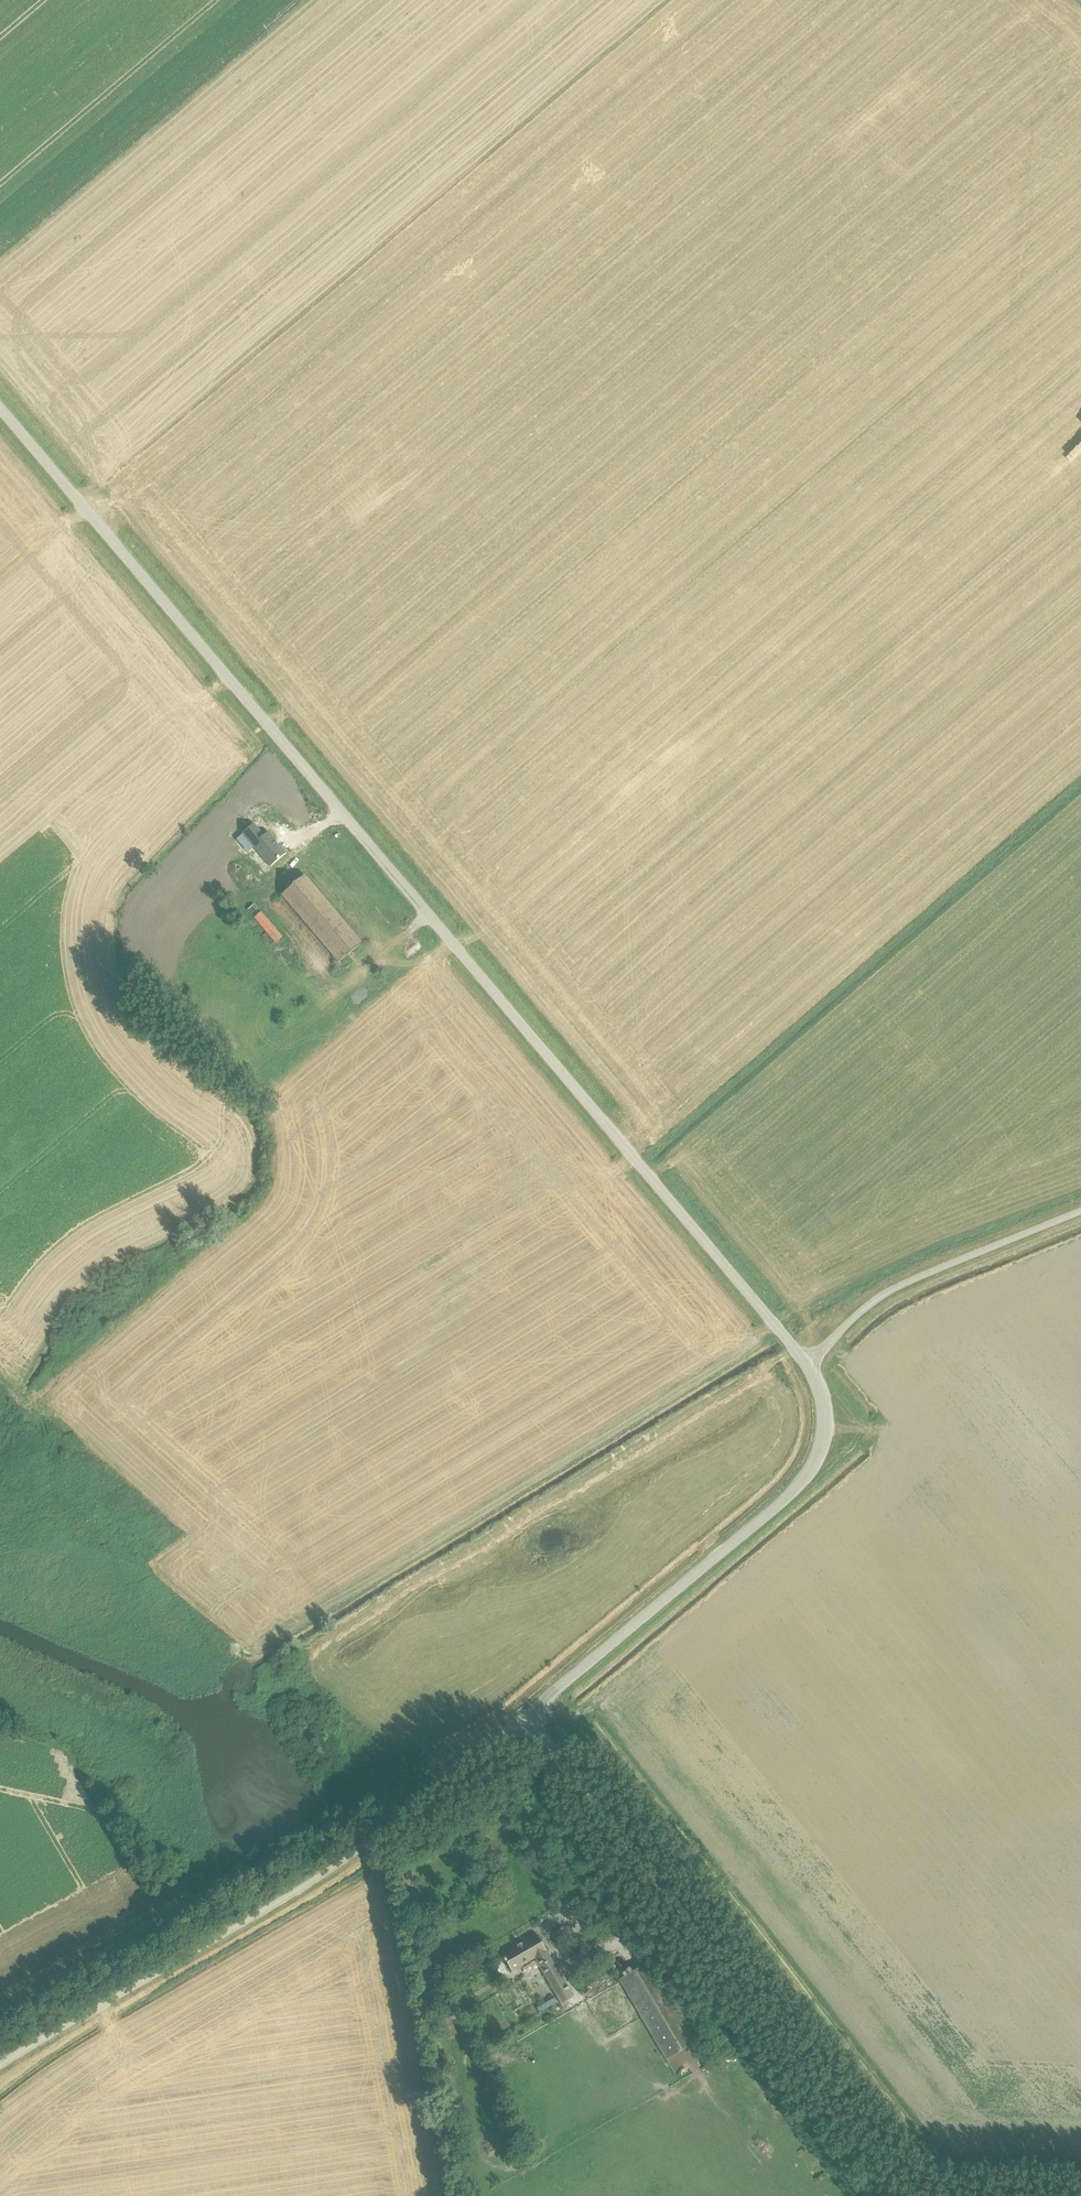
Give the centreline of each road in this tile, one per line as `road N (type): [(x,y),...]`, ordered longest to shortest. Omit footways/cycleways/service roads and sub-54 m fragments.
road 1 (unclassified): [(808,1365),(0,413)]
road 2 (track): [(526,1714),(562,1715),(935,2181),(1080,2186)]
road 3 (unclassified): [(0,2066),(328,1872),(526,1714)]
road 4 (unclassified): [(909,2195),(526,1714)]
road 5 (unclassified): [(526,1714),(802,1483),(820,1455),(826,1422),(808,1365)]
road 6 (unclassified): [(808,1365),(847,1324),(910,1280),(1080,1210)]

